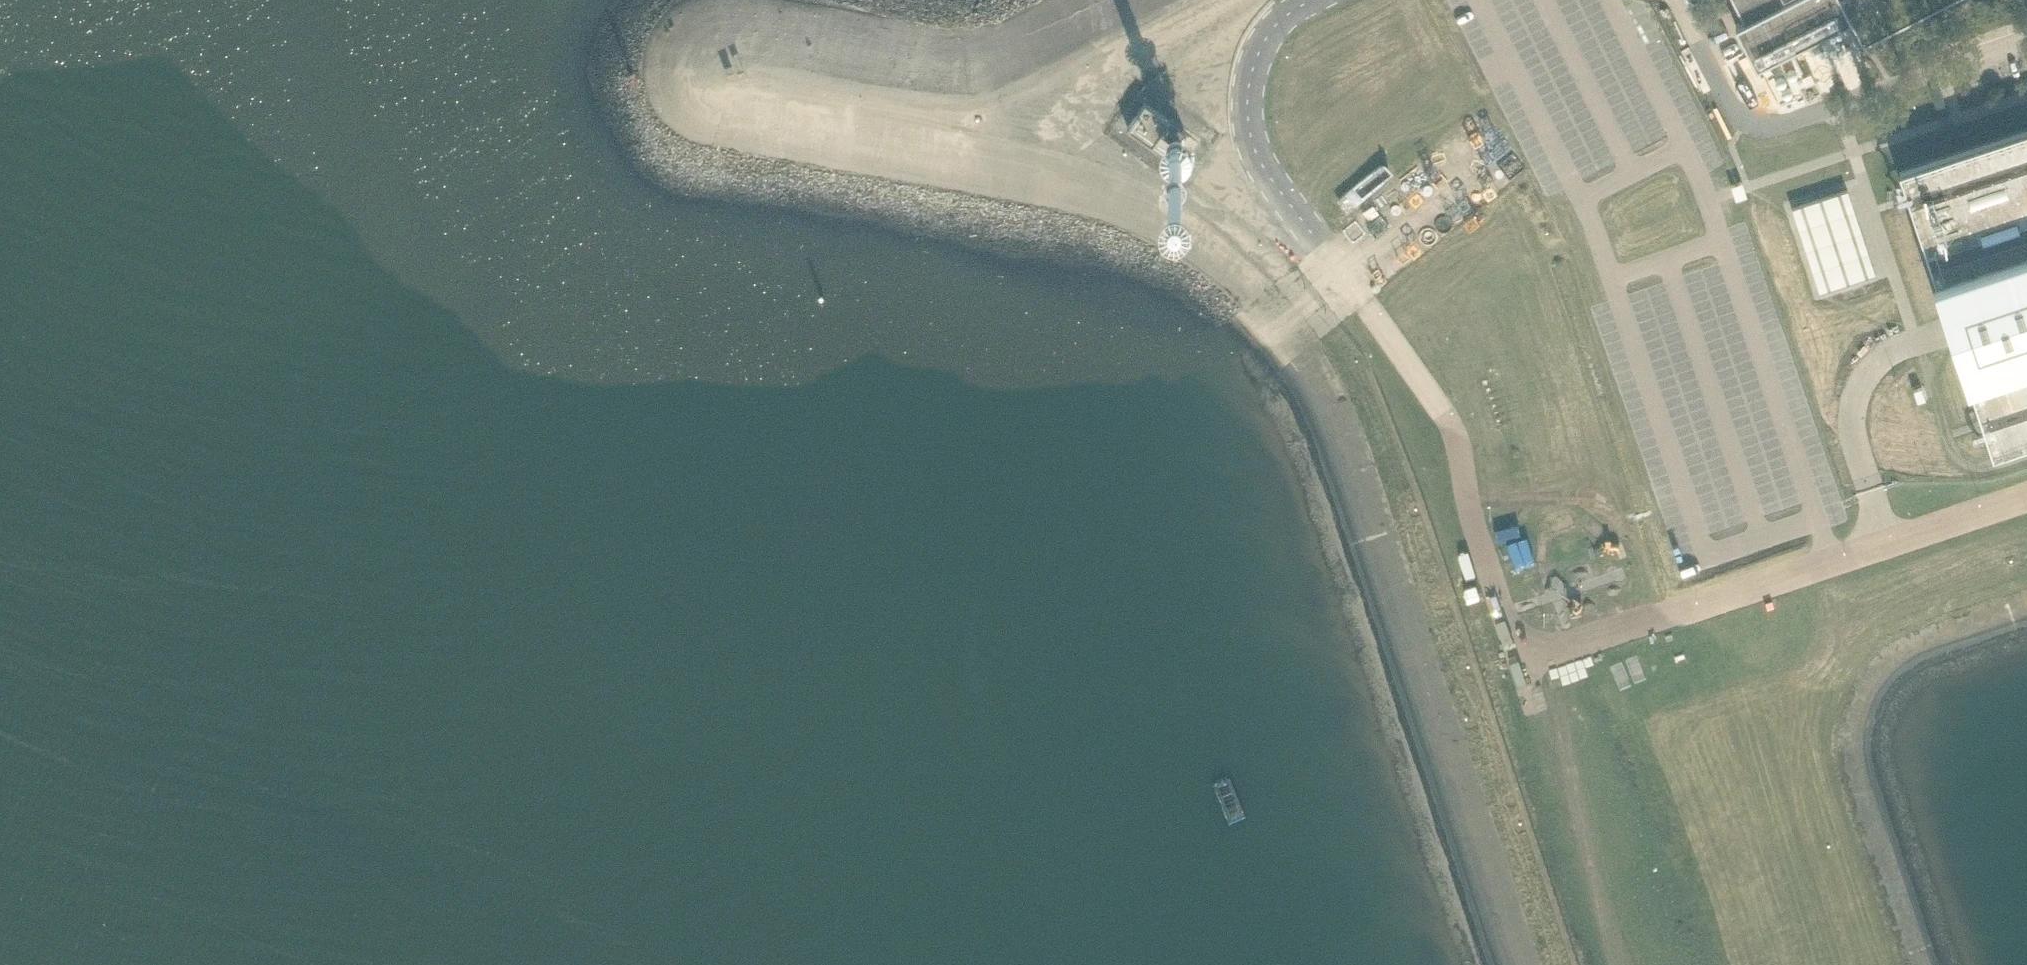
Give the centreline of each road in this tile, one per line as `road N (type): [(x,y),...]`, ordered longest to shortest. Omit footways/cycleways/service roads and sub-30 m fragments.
road 1 (unclassified): [(2026,500),(1523,665),(1470,505),(1453,422),(1339,272)]
road 2 (unclassified): [(1315,0),(1296,13),(1256,72),(1263,154),(1339,272)]

